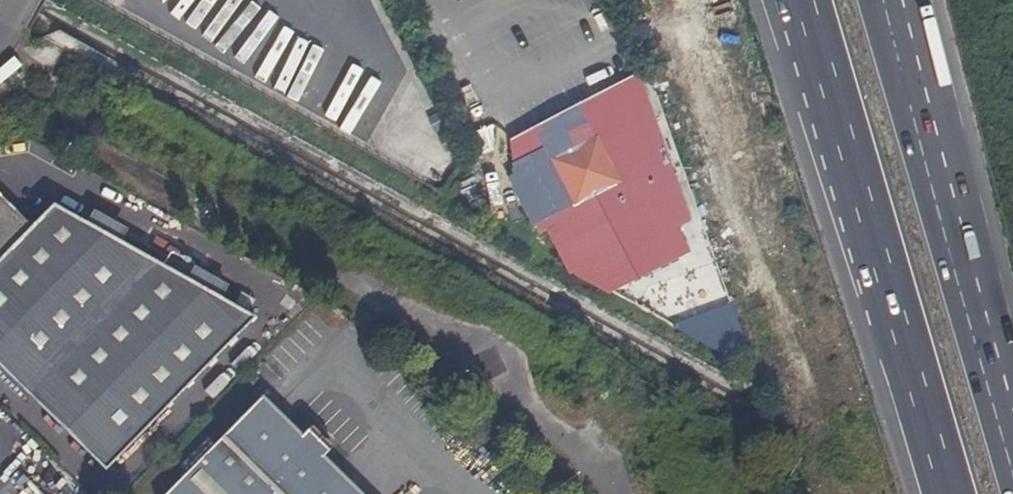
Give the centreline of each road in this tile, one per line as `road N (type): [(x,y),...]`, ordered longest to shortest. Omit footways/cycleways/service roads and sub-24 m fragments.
road 1 (unknown): [(0,92),(460,333),(620,493)]
road 2 (motorway): [(804,0),(950,493)]
road 3 (motorway): [(1012,440),(887,0)]

